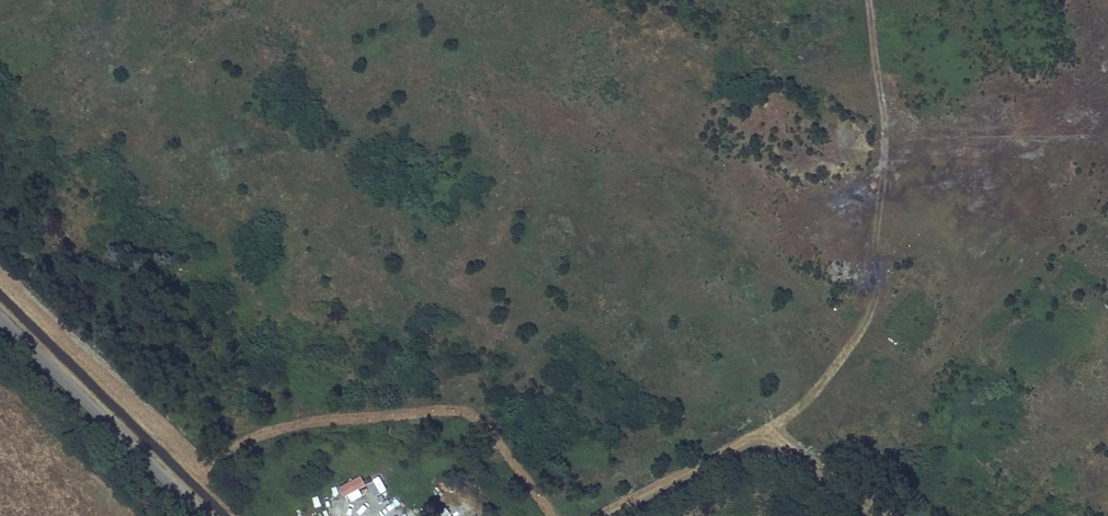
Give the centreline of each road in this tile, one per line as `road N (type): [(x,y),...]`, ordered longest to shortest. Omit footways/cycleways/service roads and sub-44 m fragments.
road 1 (unclassified): [(0,318),(210,515)]

